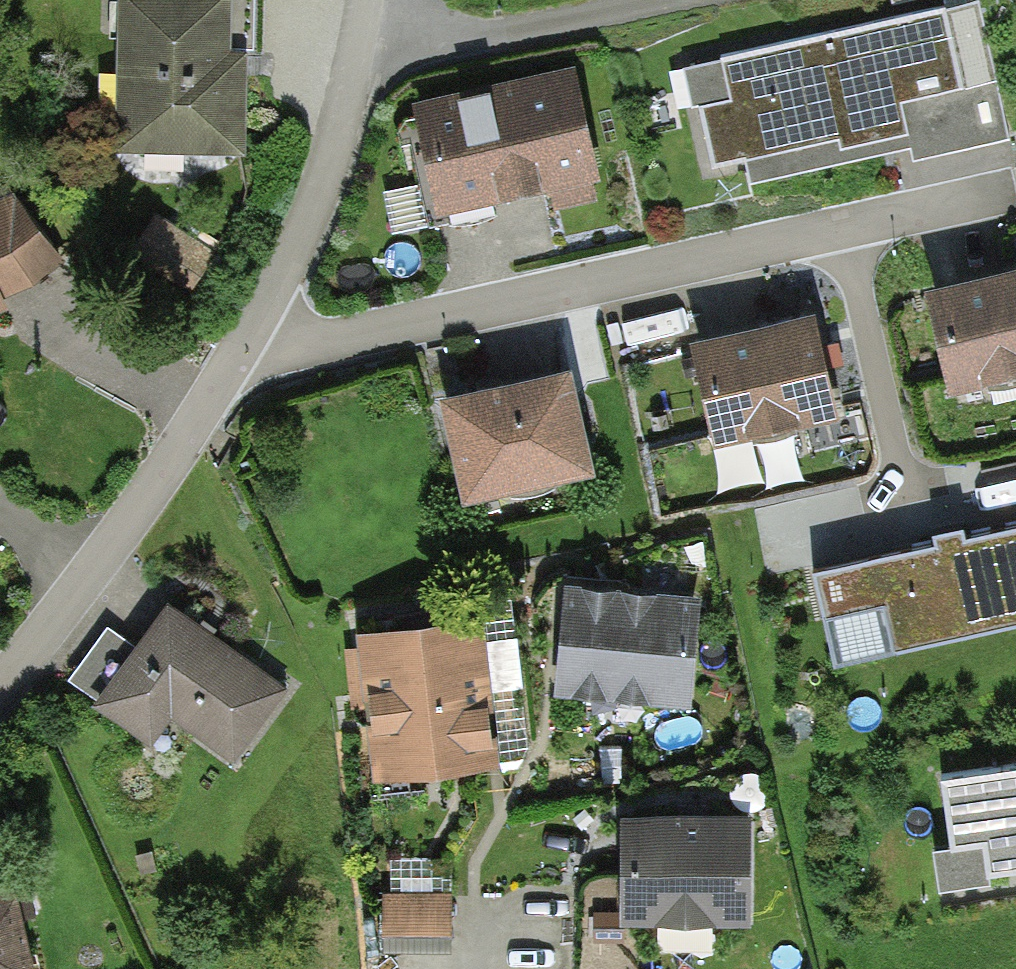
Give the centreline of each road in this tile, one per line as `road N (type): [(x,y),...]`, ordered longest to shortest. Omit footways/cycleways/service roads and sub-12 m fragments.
road 1 (residential): [(252,331),(281,347),(337,341),(1008,191)]
road 2 (residential): [(0,684),(205,411),(252,331)]
road 3 (residential): [(666,0),(363,58)]
road 4 (residential): [(252,331),(336,152),(363,58)]

